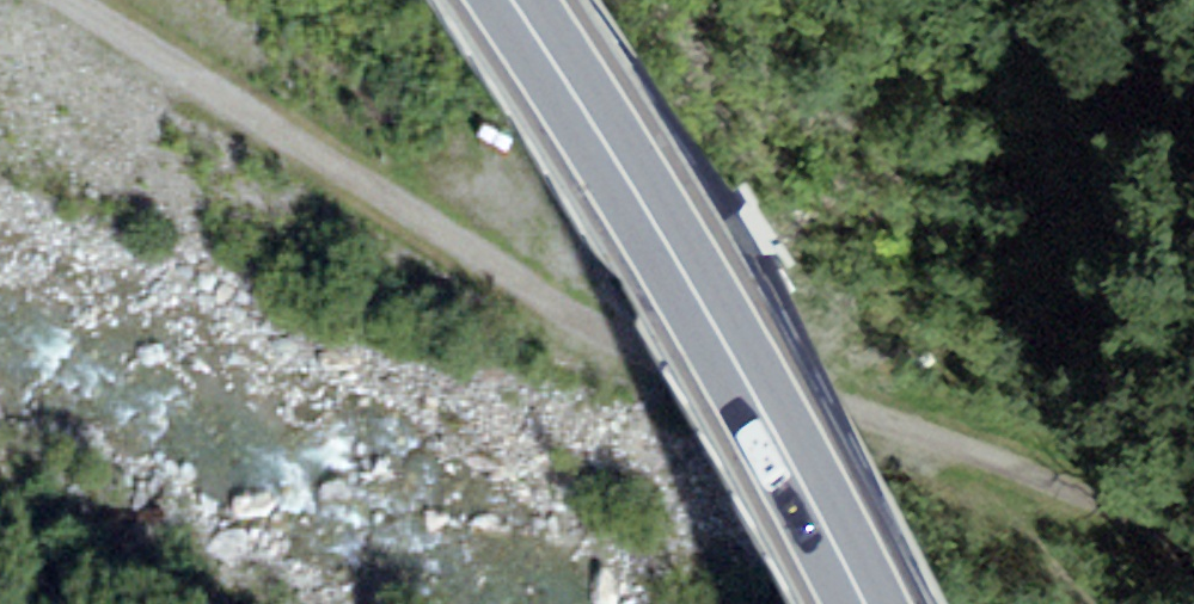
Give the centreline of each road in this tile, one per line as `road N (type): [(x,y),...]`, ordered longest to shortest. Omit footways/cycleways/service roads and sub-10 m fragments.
road 1 (track): [(1193,517),(1059,456),(667,346),(502,267),(63,0)]
road 2 (primary): [(513,0),(697,292),(866,603)]

